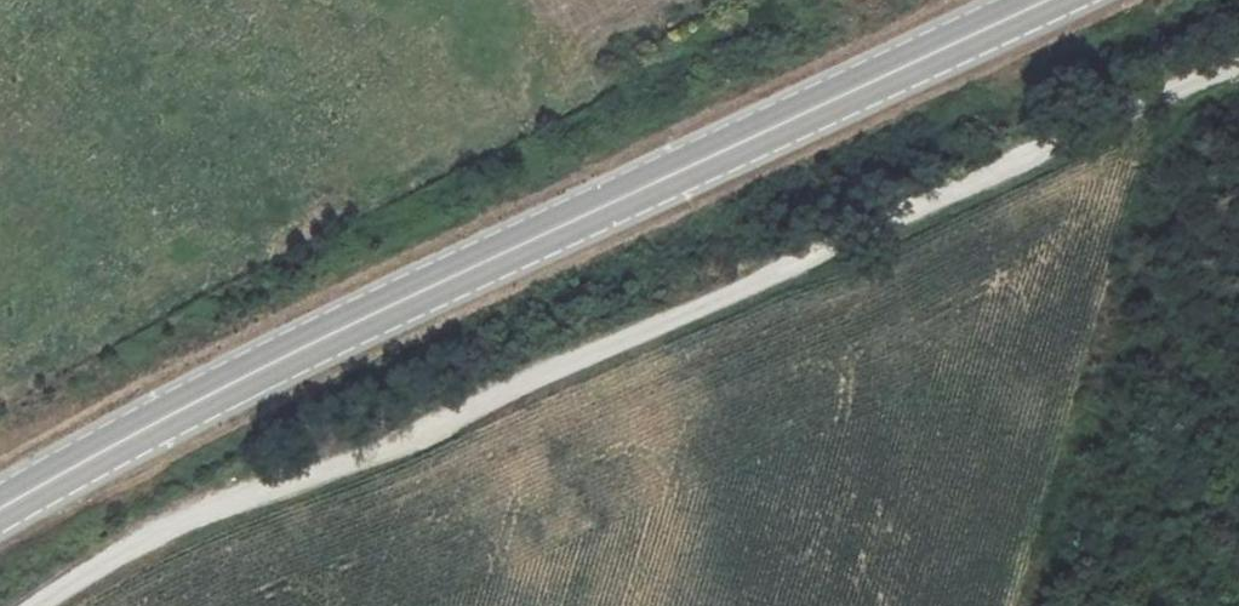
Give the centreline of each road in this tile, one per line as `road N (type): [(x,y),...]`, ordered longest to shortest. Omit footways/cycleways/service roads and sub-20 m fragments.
road 1 (unclassified): [(43,605),(200,514),(380,451),(1238,63)]
road 2 (secondary): [(1050,0),(628,196),(0,507)]

